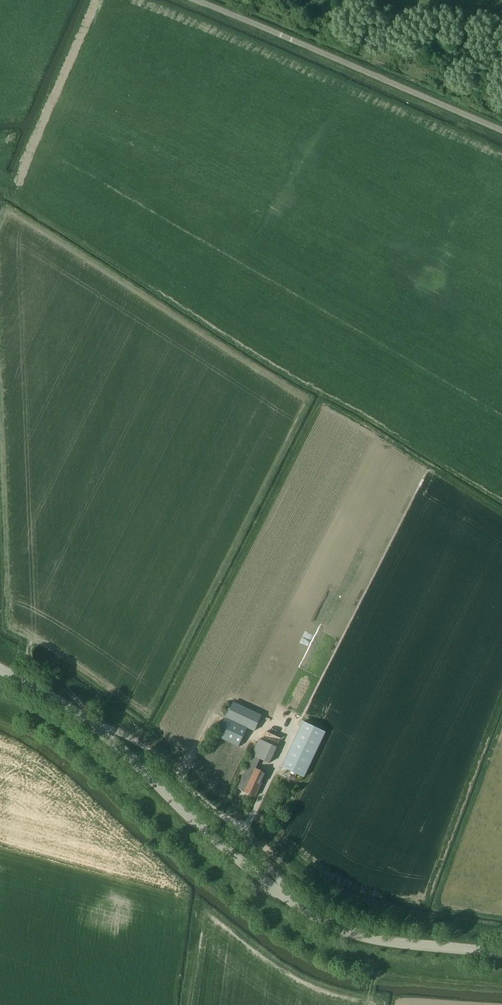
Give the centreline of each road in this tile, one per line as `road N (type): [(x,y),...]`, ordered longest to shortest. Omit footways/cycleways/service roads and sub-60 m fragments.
road 1 (unclassified): [(0,669),(82,716),(230,852),(317,917),(382,940),(501,953)]
road 2 (unclassified): [(501,130),(199,0)]

